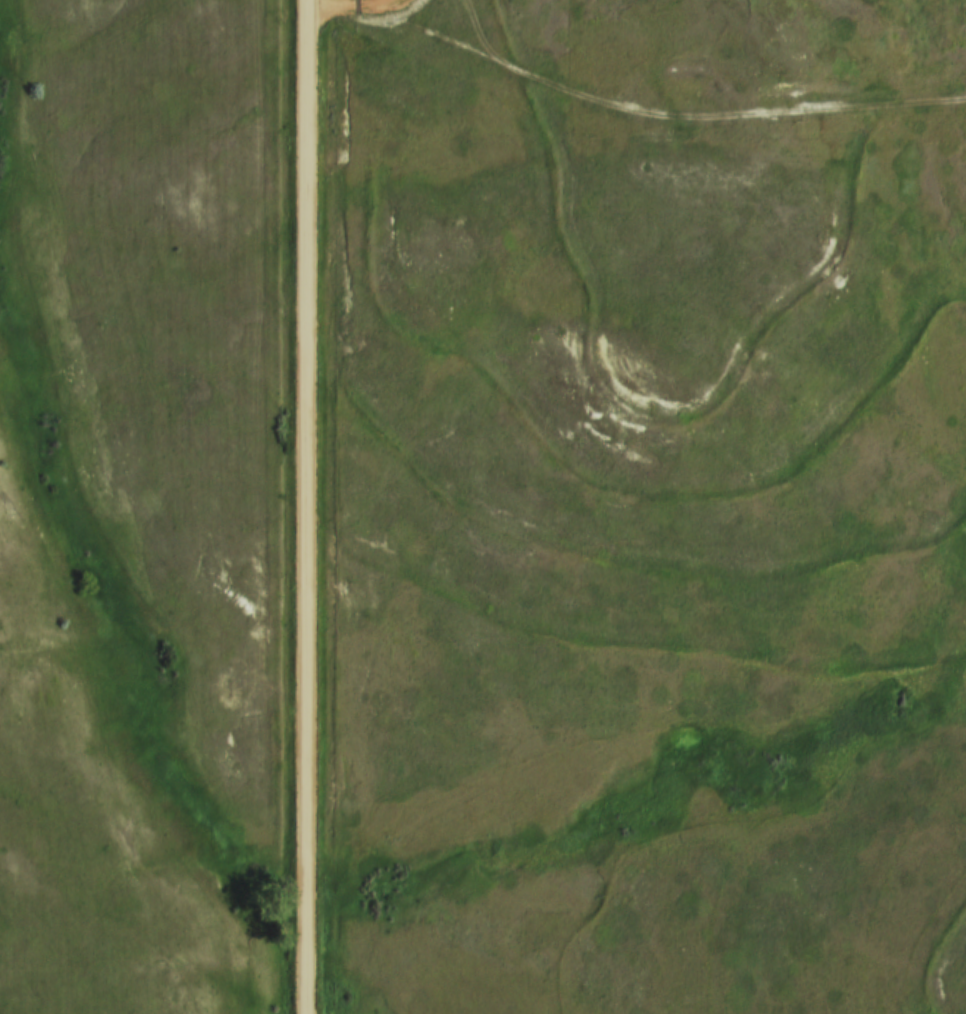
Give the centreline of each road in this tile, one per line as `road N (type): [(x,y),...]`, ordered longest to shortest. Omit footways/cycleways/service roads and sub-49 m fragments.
road 1 (residential): [(307,1013),(307,0)]
road 2 (track): [(965,96),(655,114),(609,106),(370,17),(307,17)]

